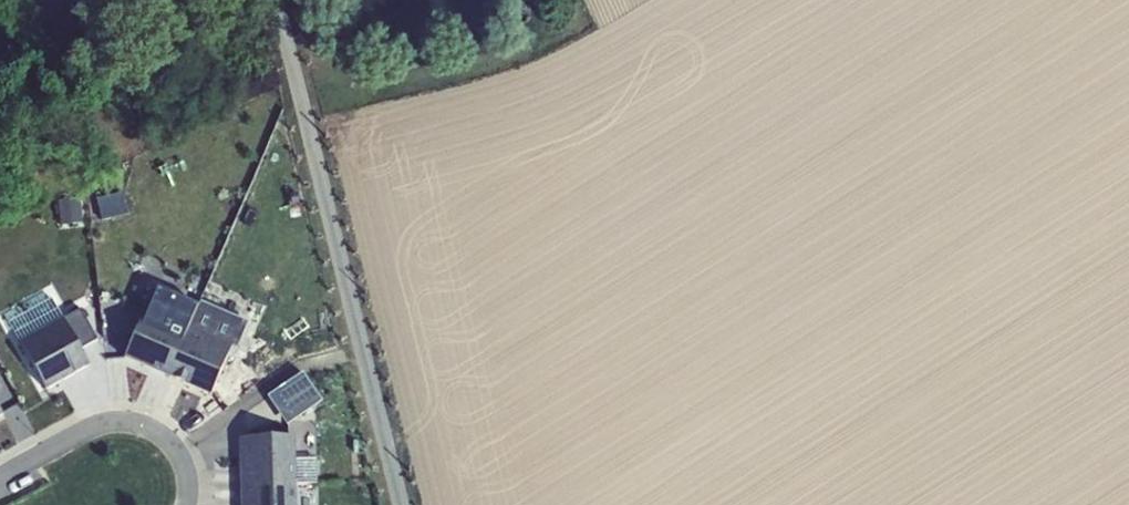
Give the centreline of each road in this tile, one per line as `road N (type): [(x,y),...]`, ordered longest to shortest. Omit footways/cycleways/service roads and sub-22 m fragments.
road 1 (unclassified): [(277,0),(409,504)]
road 2 (residential): [(187,504),(181,450),(162,430),(135,421),(106,420),(0,478)]

